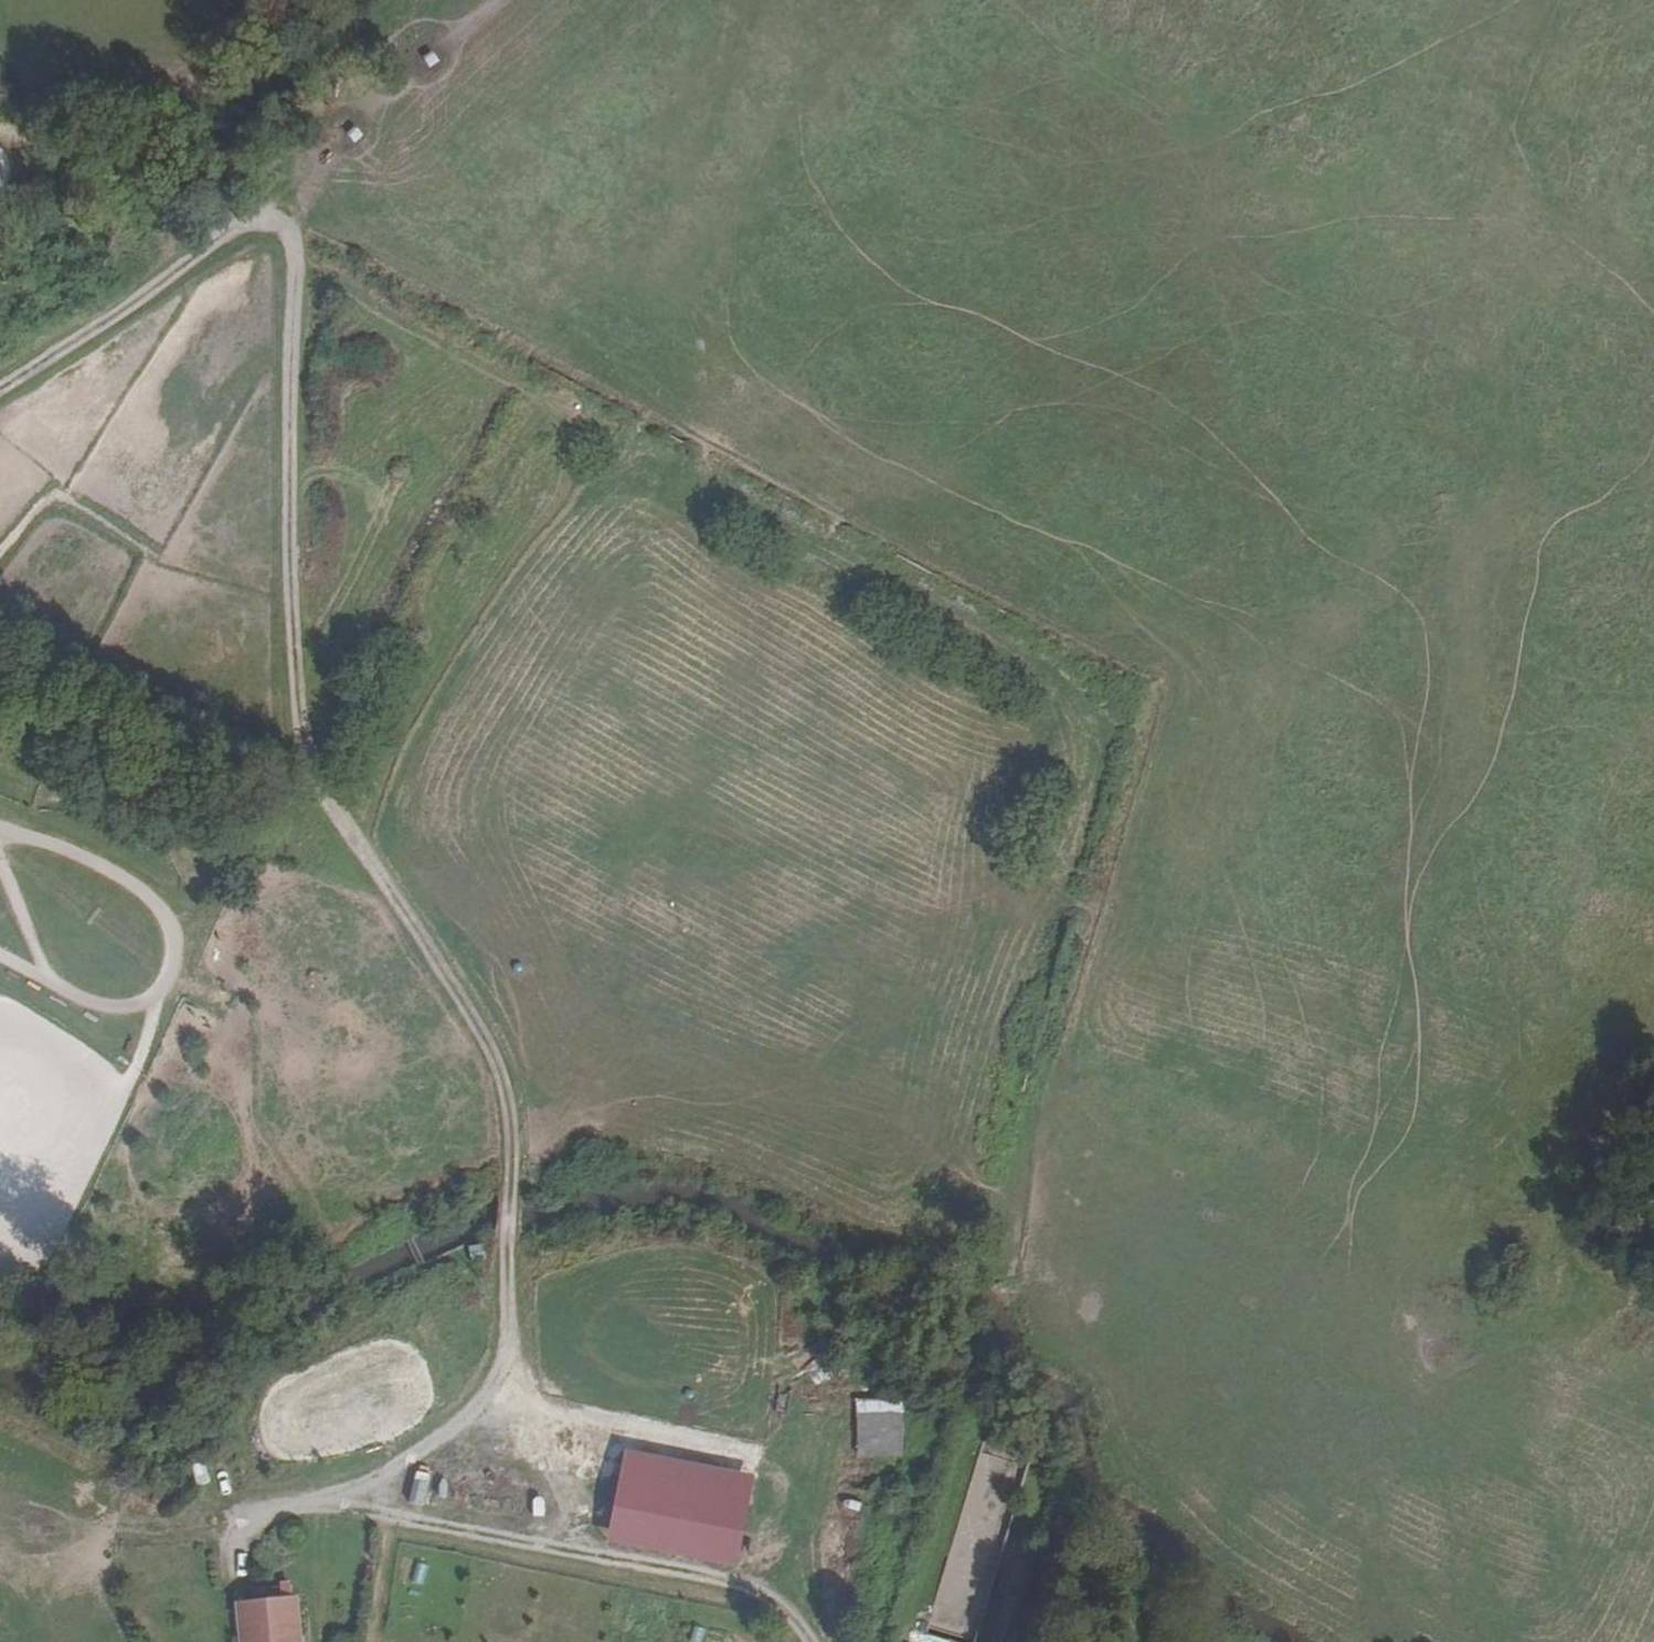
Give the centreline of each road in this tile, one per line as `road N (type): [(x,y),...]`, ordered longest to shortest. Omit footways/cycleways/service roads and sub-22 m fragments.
road 1 (track): [(500,0),(333,147),(303,187),(294,225),(288,520),(309,765),(502,1072),(514,1102),(509,1247)]
road 2 (track): [(303,187),(0,391)]
road 3 (track): [(510,1318),(517,1367),(551,1475),(567,1494),(615,1505)]

